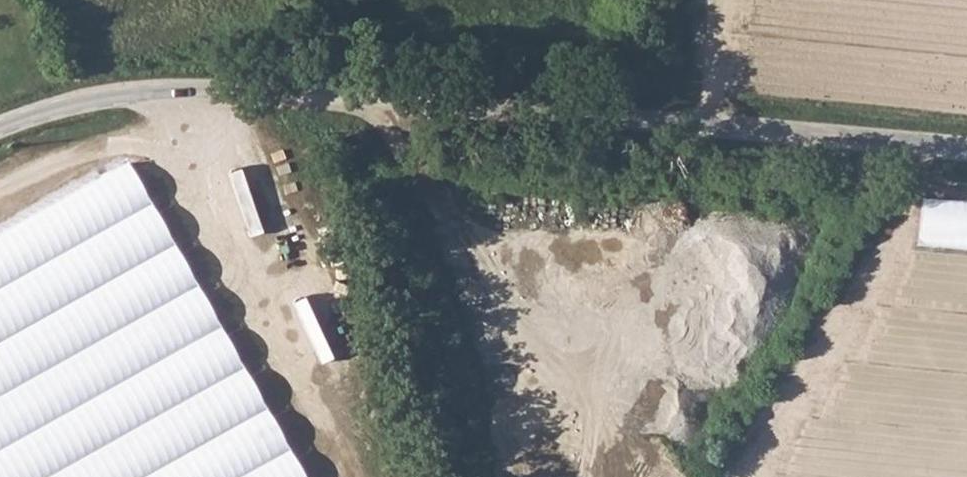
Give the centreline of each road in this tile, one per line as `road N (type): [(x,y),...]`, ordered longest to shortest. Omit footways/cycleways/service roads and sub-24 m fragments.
road 1 (unclassified): [(0,125),(102,97),(264,84),(966,154)]

